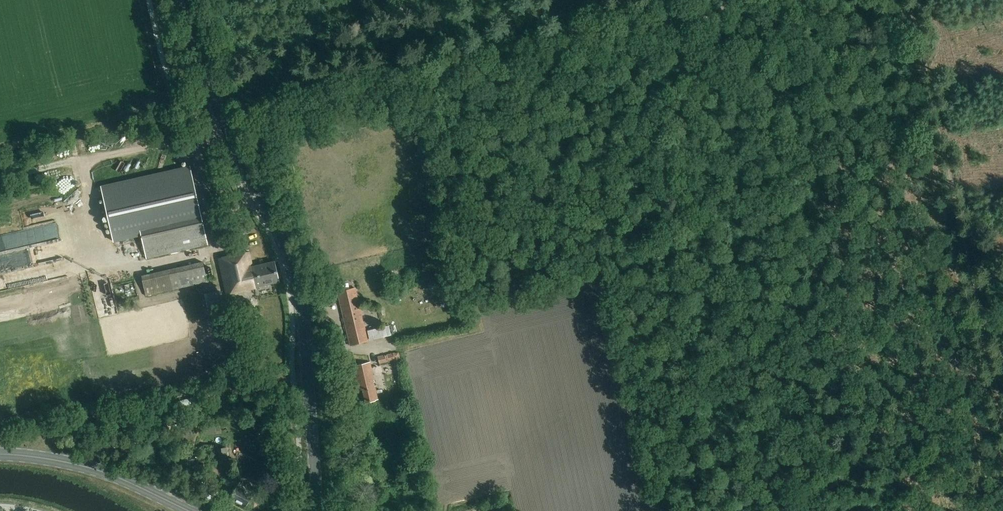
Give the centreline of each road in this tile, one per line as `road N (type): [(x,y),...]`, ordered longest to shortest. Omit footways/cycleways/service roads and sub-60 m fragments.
road 1 (track): [(225,127),(775,0)]
road 2 (secondary): [(317,510),(296,271),(225,127),(189,0)]
road 3 (track): [(1002,434),(906,0)]
road 4 (primary): [(0,454),(84,466),(189,510)]

